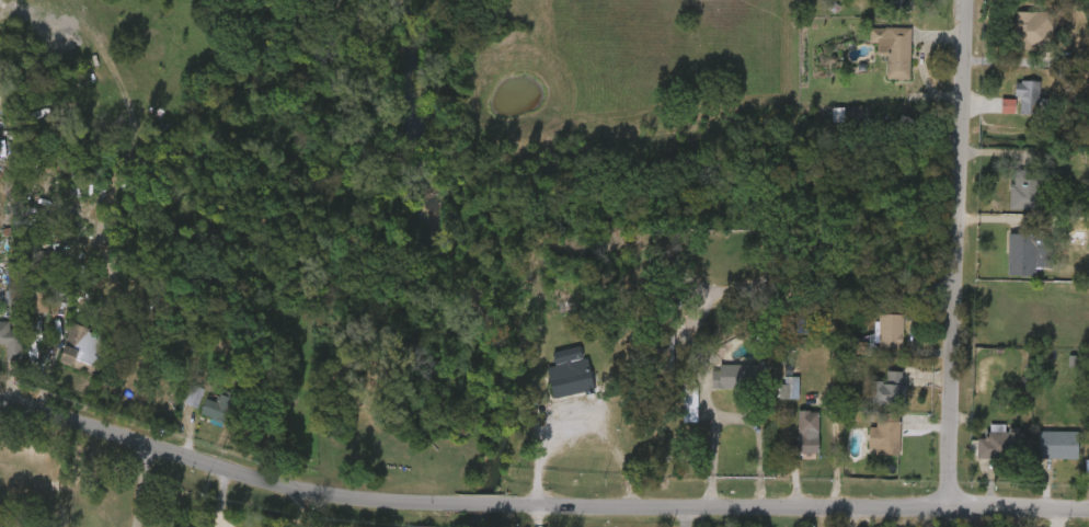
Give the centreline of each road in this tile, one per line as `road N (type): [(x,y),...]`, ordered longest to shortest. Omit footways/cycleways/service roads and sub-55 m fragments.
road 1 (tertiary): [(0,407),(311,494),(378,502),(1088,511)]
road 2 (residential): [(963,0),(950,508)]

